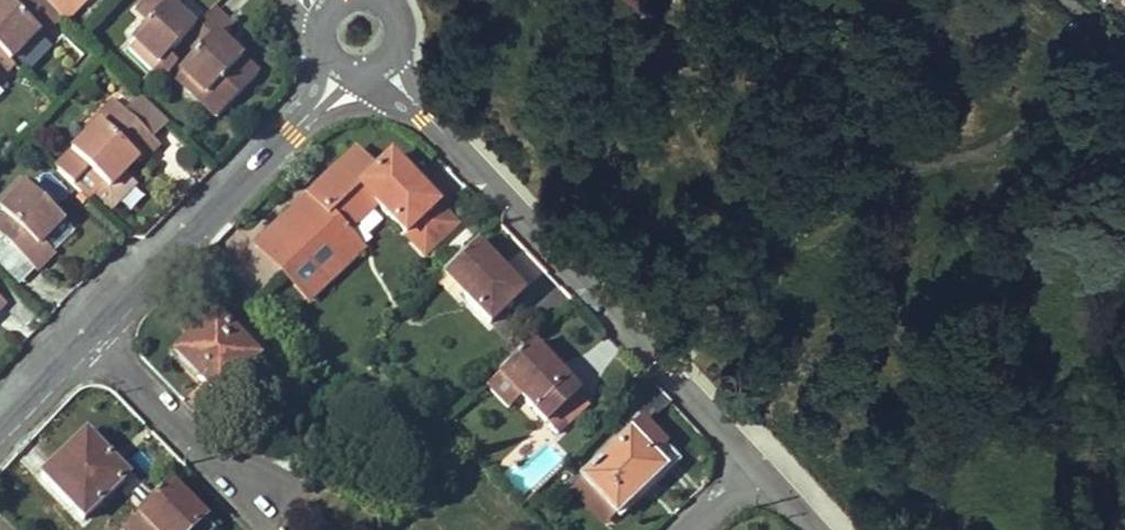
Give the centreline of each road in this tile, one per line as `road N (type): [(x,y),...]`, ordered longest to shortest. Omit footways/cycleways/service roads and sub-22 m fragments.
road 1 (residential): [(756,455),(387,71)]
road 2 (residential): [(338,73),(85,328)]
road 3 (residential): [(85,328),(197,453),(260,480)]
road 4 (residential): [(85,328),(0,433)]

